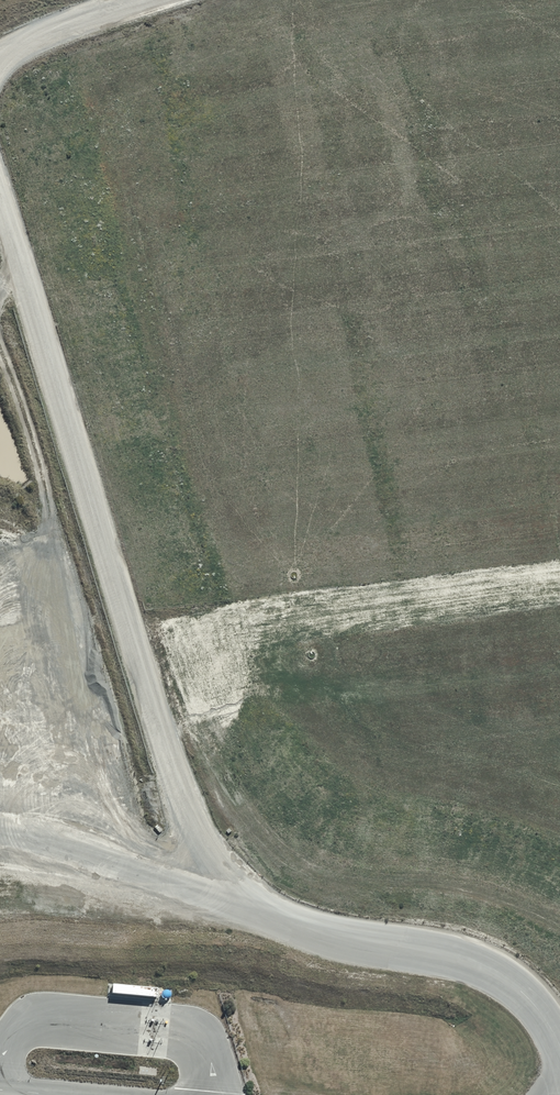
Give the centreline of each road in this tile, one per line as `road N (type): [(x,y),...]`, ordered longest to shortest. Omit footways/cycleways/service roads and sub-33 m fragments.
road 1 (track): [(284,919),(222,858),(175,760),(0,196)]
road 2 (track): [(0,825),(347,940),(444,953),(513,985),(553,1024),(559,1045)]
road 3 (track): [(175,760),(171,698),(198,654),(219,639),(287,621),(559,584)]
road 4 (track): [(0,68),(38,41),(147,0)]

